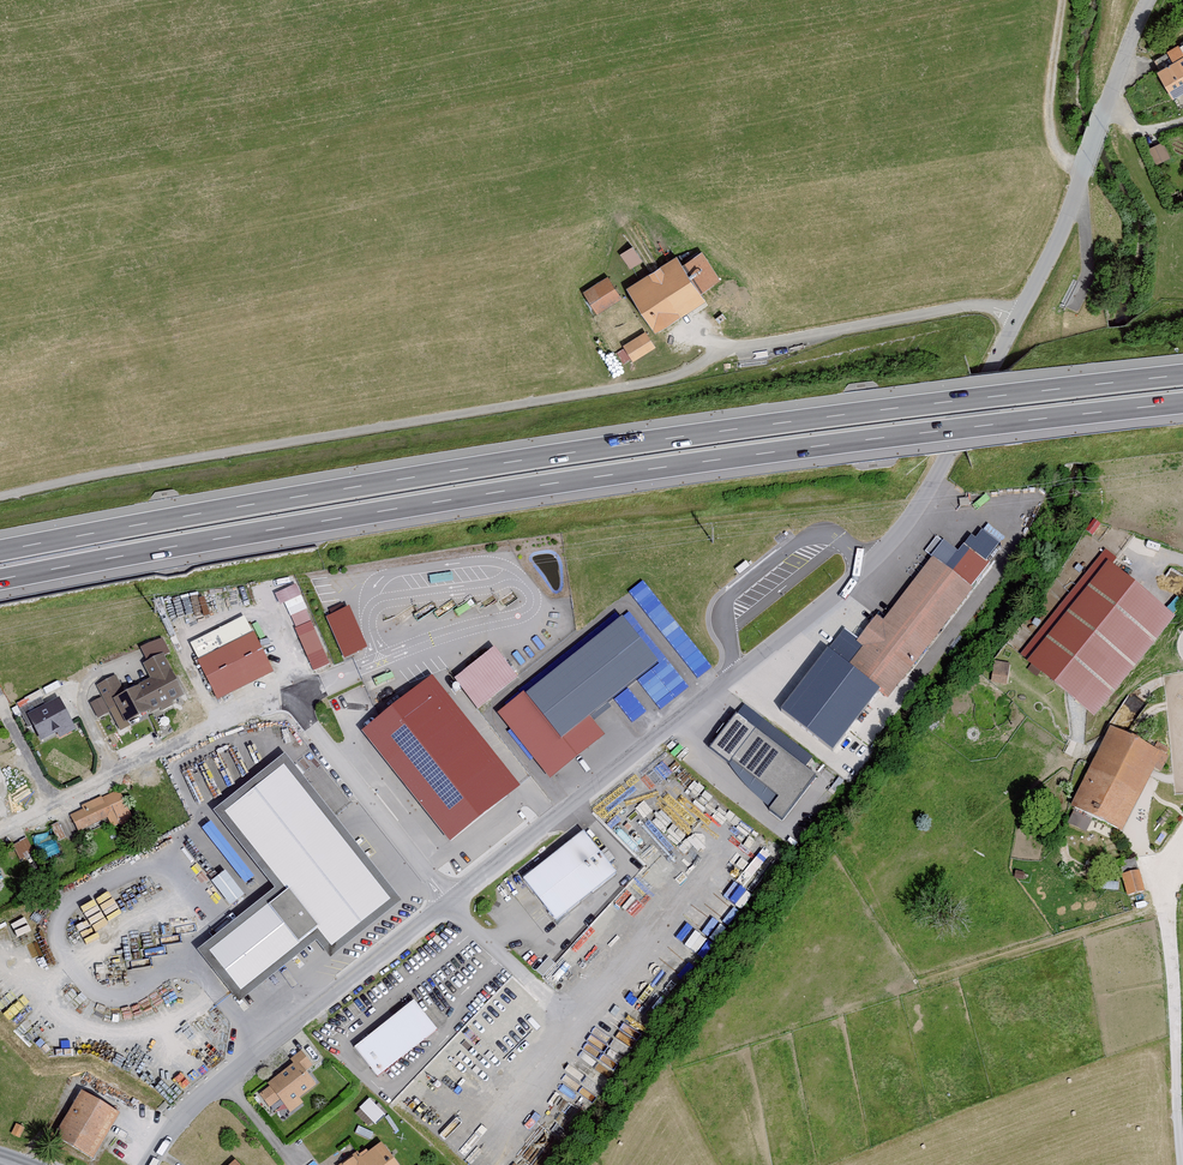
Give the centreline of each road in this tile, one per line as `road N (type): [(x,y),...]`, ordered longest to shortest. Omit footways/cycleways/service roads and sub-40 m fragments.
road 1 (motorway): [(0,580),(556,483),(1182,403)]
road 2 (motorway): [(1182,375),(552,455),(0,550)]
road 3 (unclassified): [(0,498),(651,383),(733,349),(966,307),(1017,317)]
road 4 (unclassified): [(1017,317),(920,503),(871,559),(450,903)]
road 5 (unclassified): [(450,903),(219,1083),(150,1164)]
road 6 (unclassified): [(1148,0),(1069,215),(1017,317)]
road 7 (residential): [(0,824),(216,723),(291,698)]
road 8 (residential): [(291,698),(450,903)]
road 9 (track): [(1083,172),(1052,146),(1061,0)]

